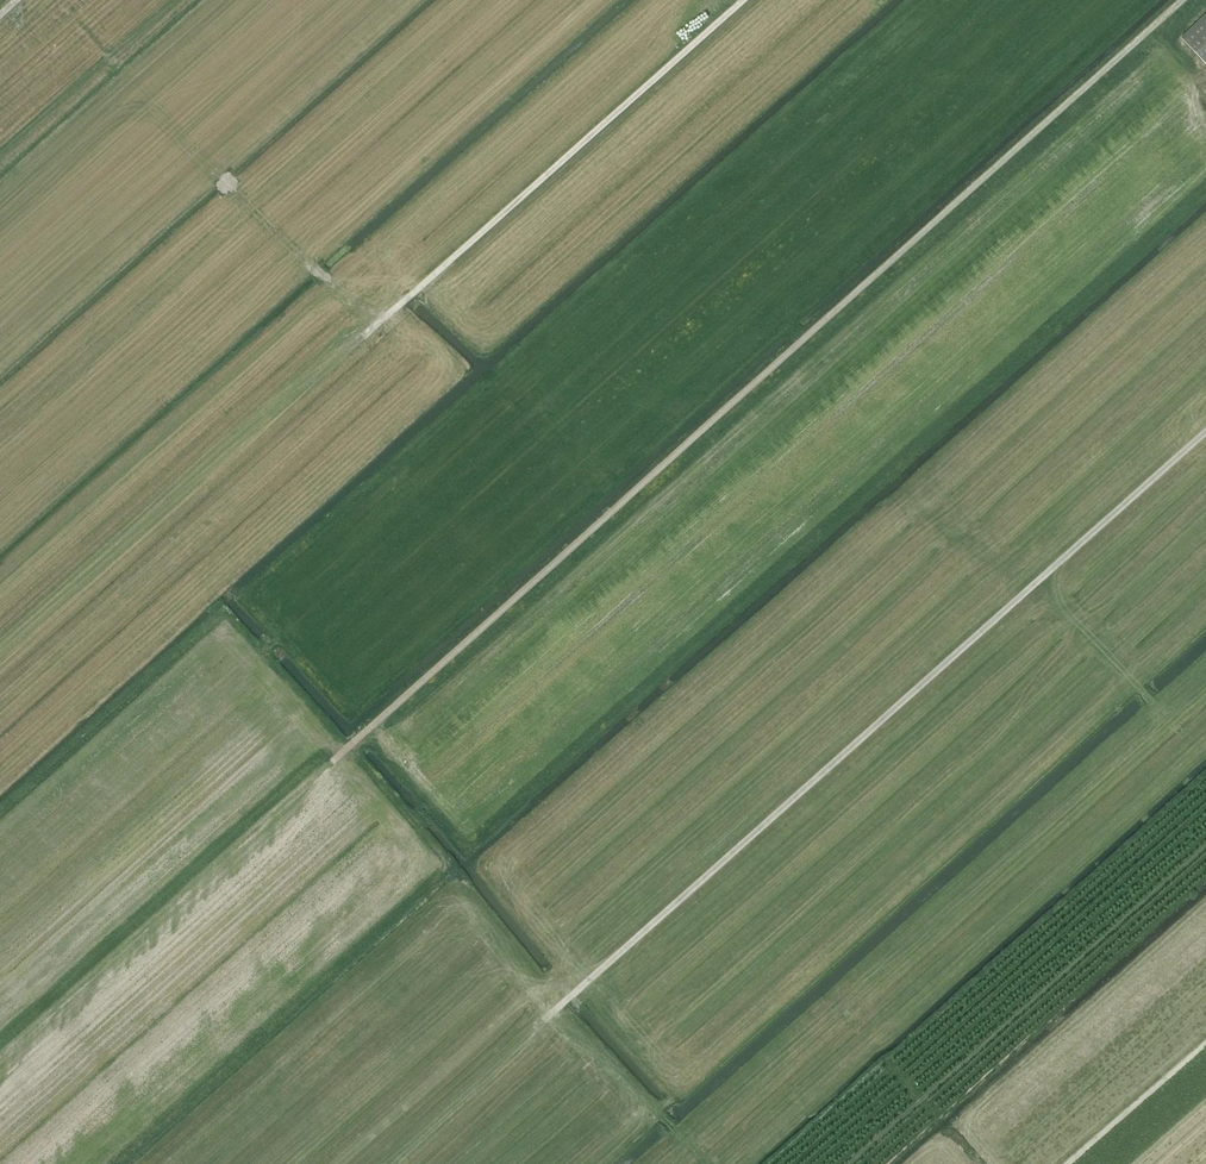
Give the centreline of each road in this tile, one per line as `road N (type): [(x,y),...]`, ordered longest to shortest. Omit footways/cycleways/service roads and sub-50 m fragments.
road 1 (track): [(1205,1042),(1069,1163)]

